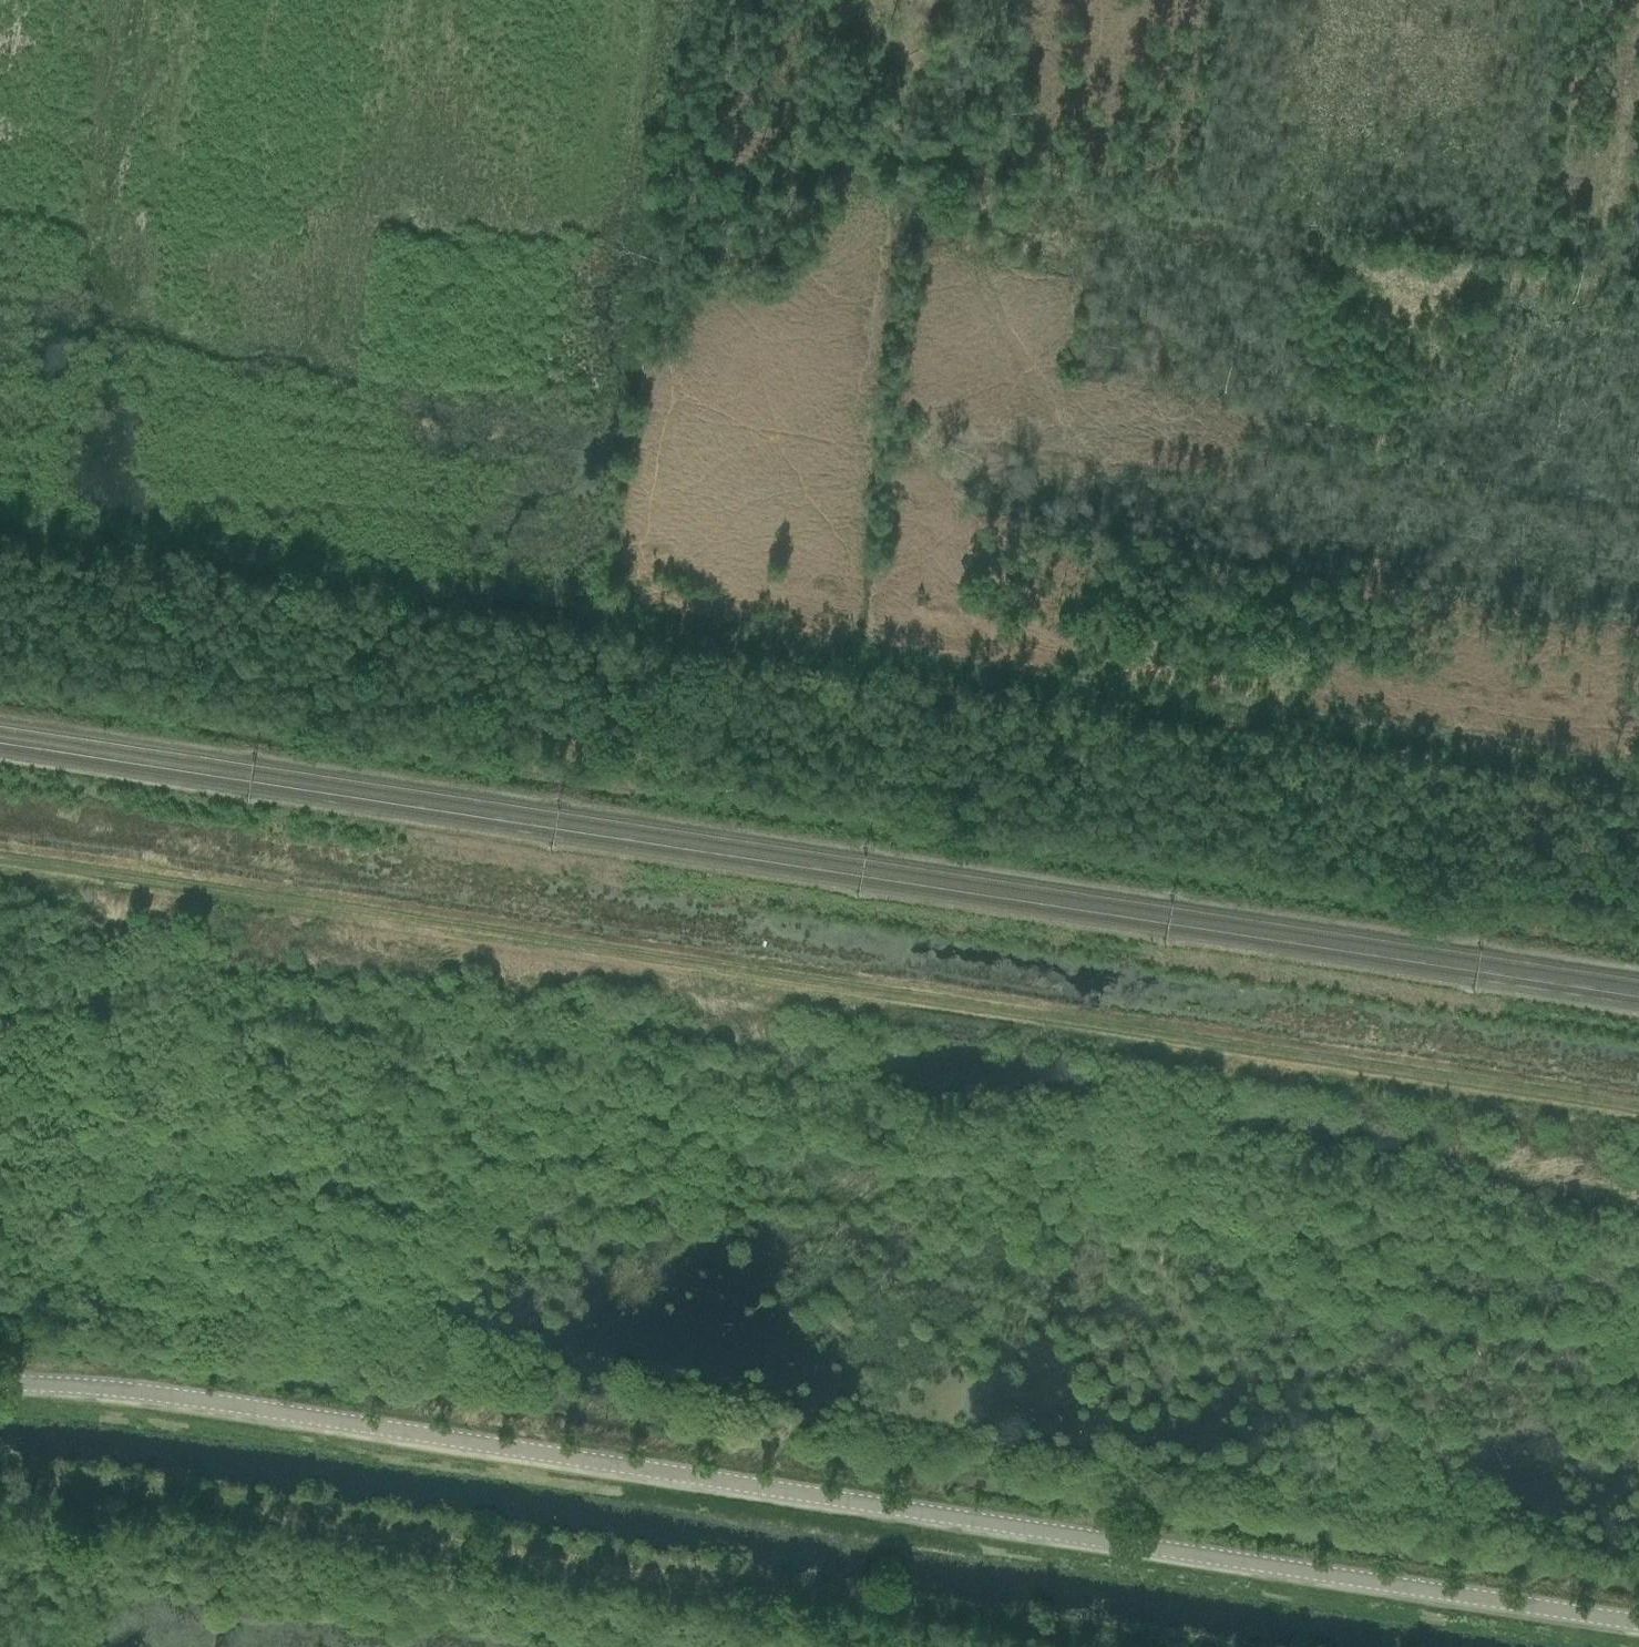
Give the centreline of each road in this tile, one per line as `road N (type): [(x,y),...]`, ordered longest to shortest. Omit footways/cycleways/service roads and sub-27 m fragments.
road 1 (track): [(0,855),(1638,1111)]
road 2 (tertiary): [(1638,1624),(171,1397),(0,1384)]

